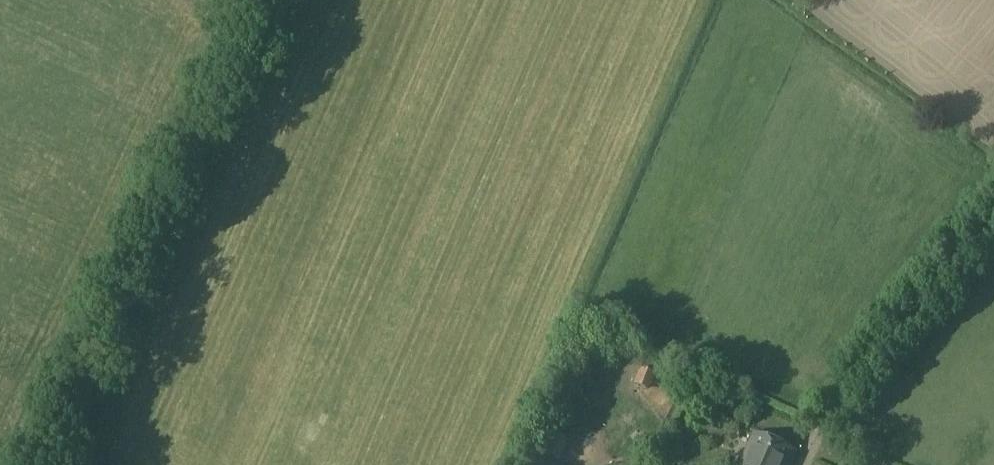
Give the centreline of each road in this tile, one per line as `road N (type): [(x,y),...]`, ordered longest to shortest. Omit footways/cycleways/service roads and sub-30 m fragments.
road 1 (track): [(50,464),(259,0)]
road 2 (track): [(797,464),(813,423),(993,215)]

